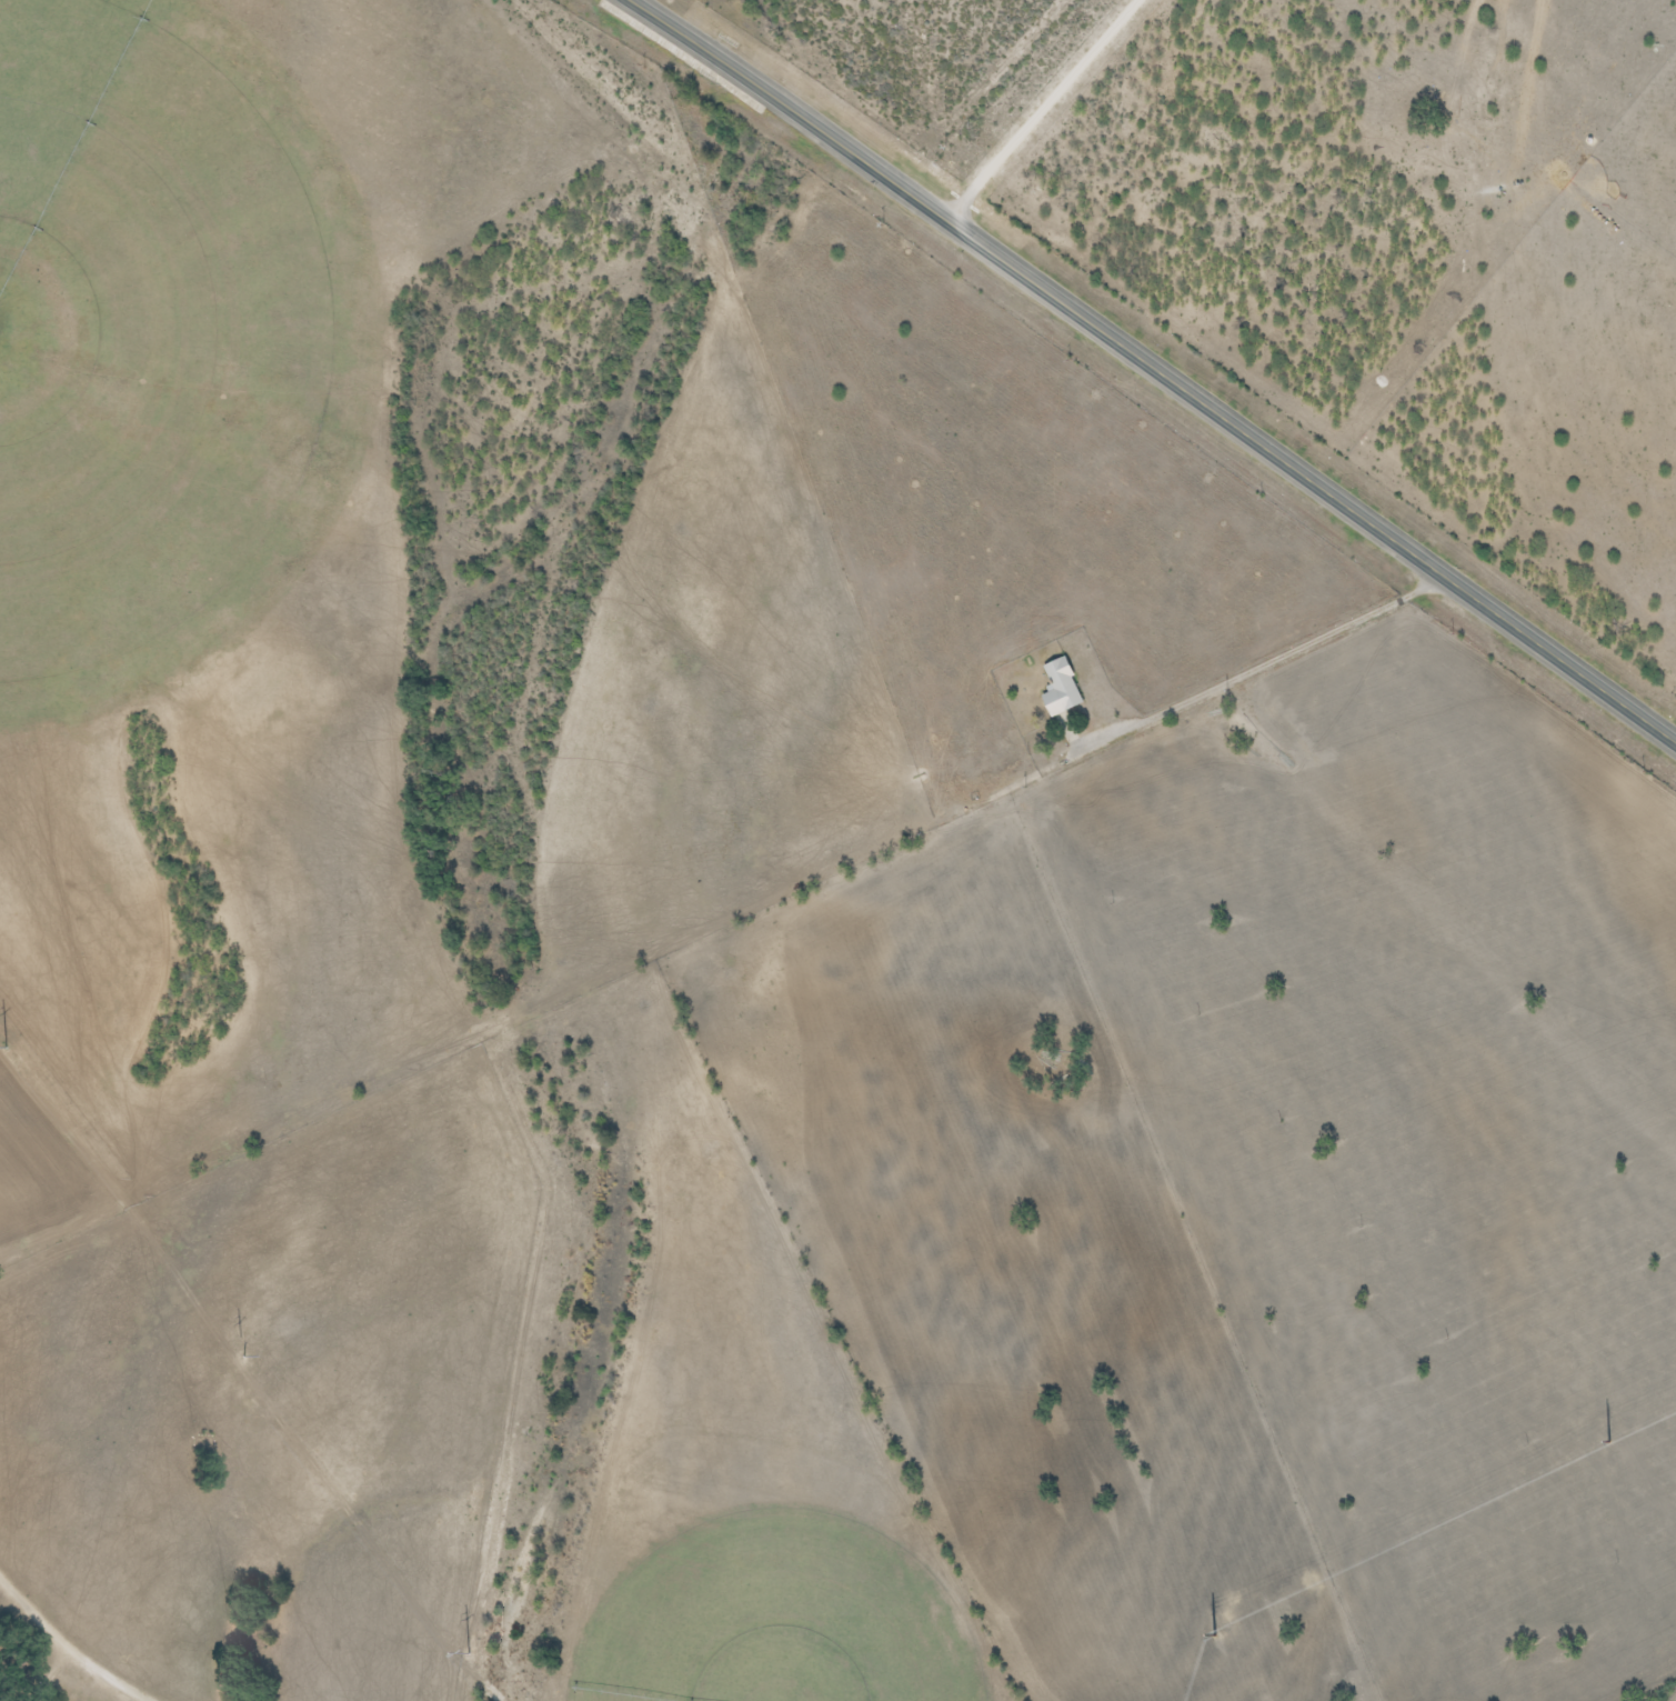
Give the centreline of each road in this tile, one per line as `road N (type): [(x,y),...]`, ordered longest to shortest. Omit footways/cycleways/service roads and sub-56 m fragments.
road 1 (trunk): [(631,0),(1675,736)]
road 2 (residential): [(153,1700),(78,1649),(0,1567)]

